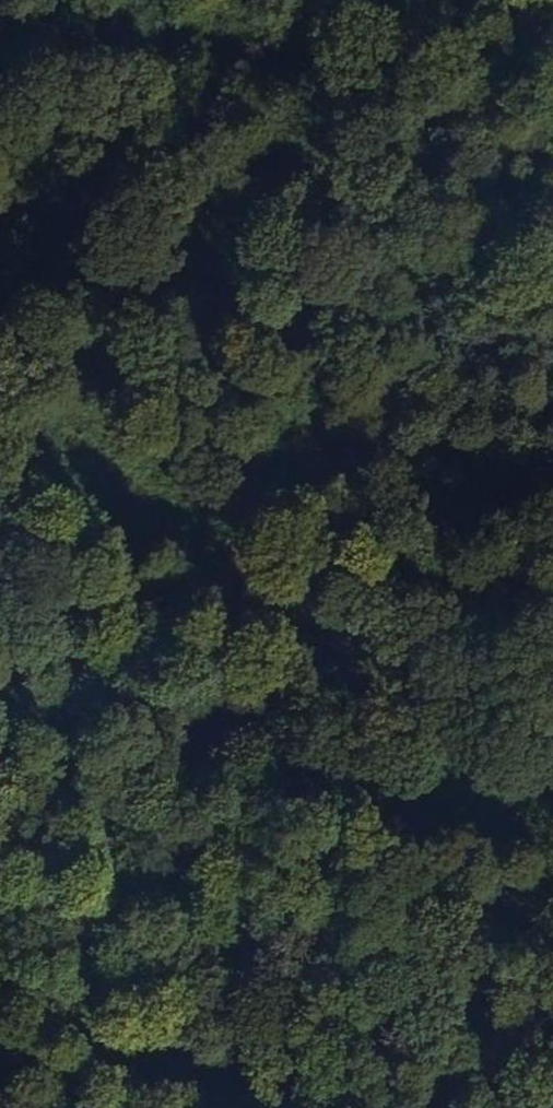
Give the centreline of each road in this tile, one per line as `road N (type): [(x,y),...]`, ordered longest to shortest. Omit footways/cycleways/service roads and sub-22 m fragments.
road 1 (track): [(0,709),(126,960),(156,1107)]

